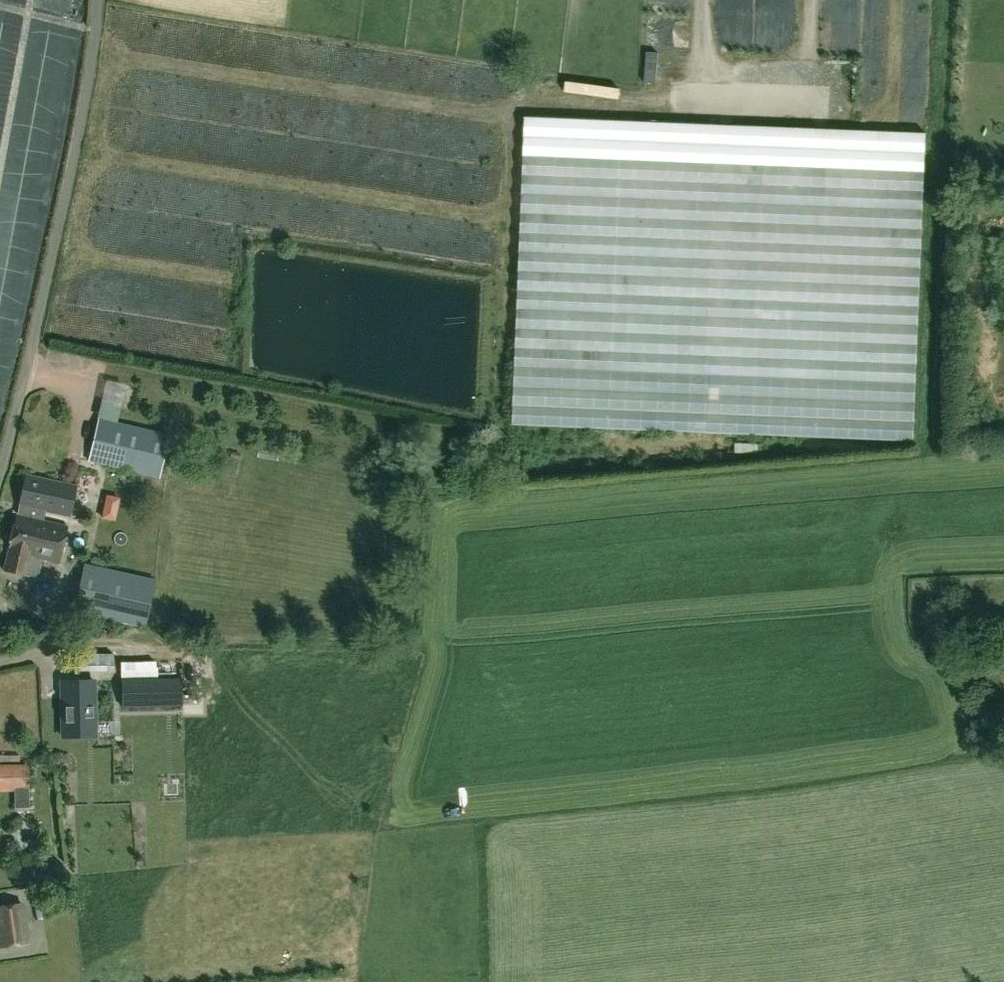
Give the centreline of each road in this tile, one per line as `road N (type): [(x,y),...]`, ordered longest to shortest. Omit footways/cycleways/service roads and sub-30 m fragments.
road 1 (unclassified): [(0,471),(67,193),(97,0)]

